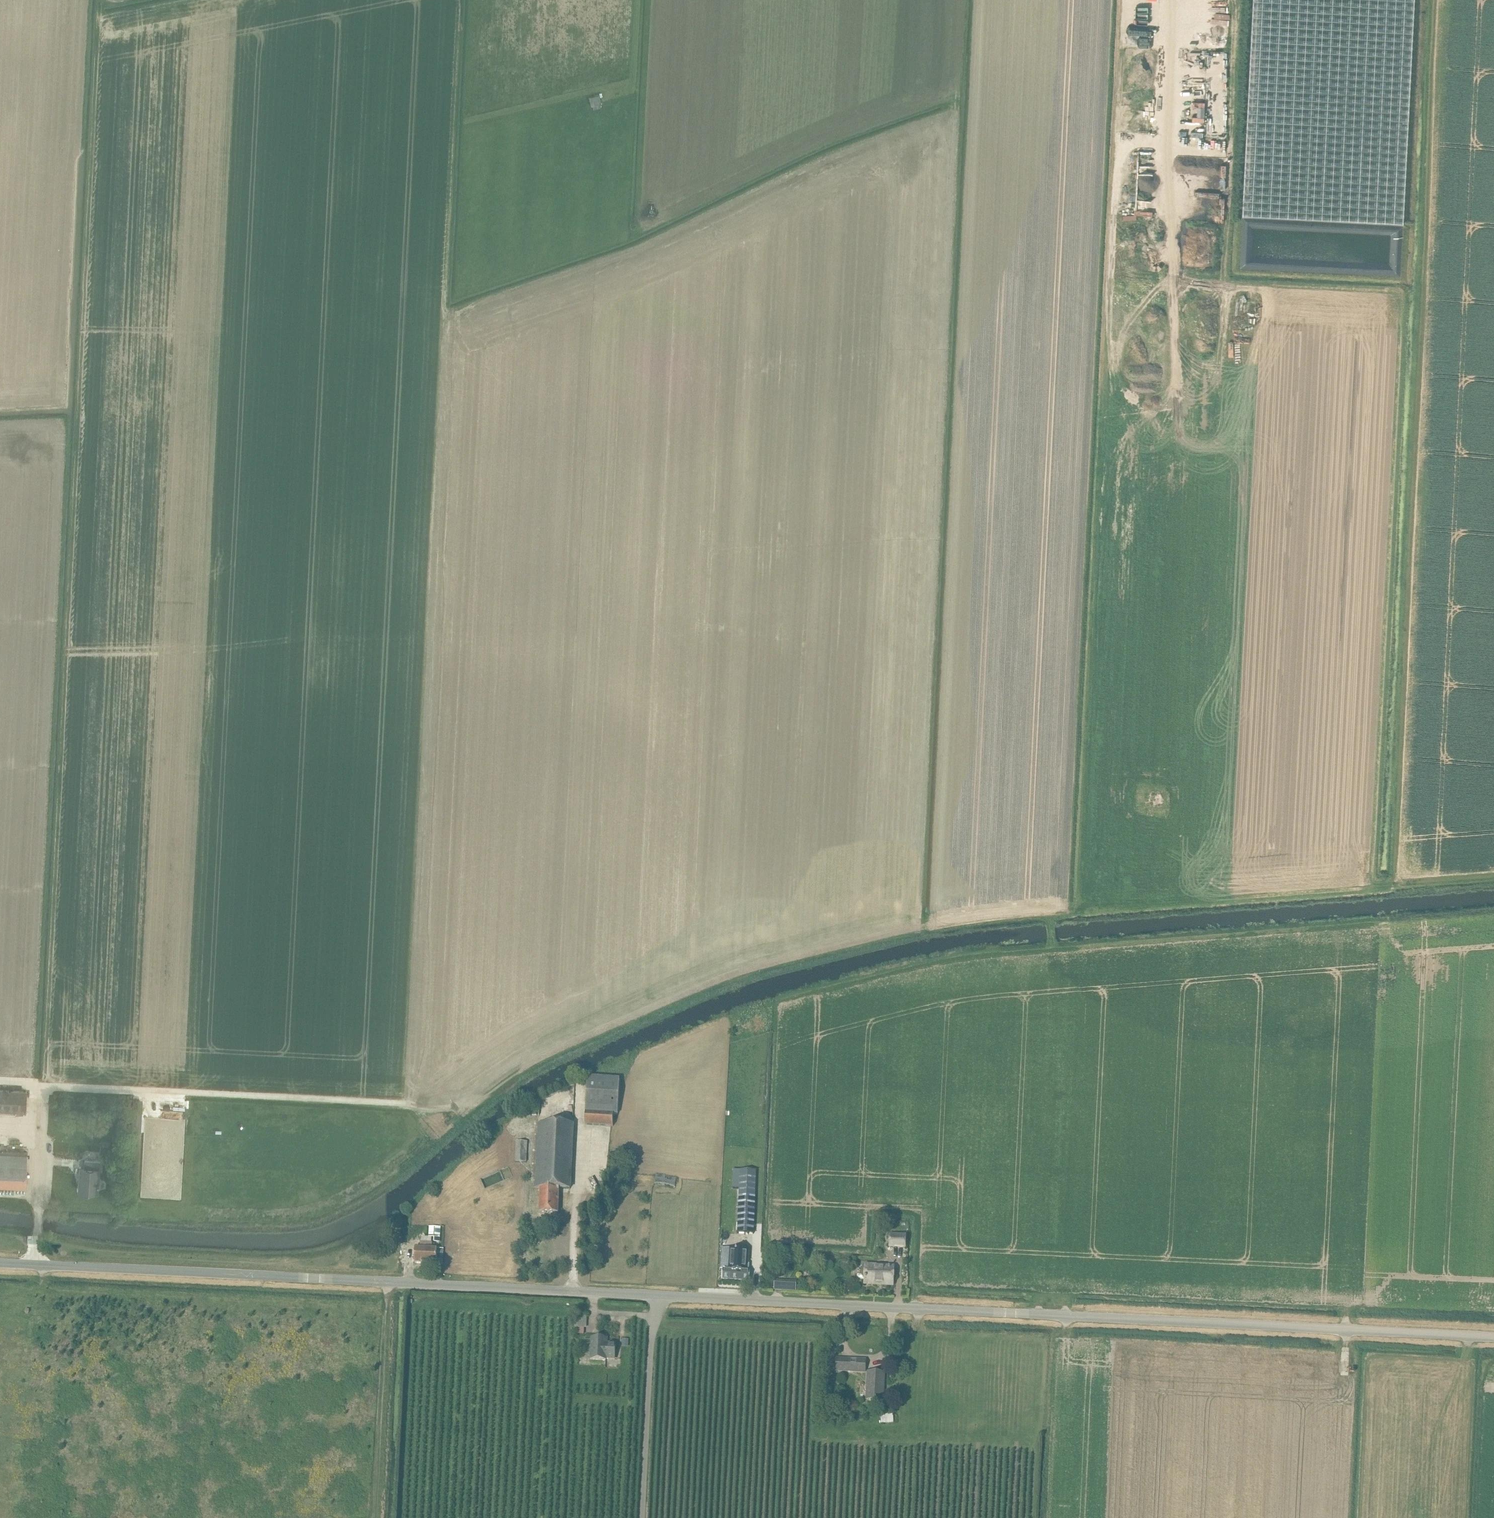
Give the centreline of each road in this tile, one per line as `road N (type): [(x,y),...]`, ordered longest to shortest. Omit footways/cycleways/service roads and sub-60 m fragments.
road 1 (unclassified): [(1493,1337),(0,1263)]
road 2 (track): [(1435,0),(1392,883)]
road 3 (track): [(1038,1315),(1054,1062),(1049,911),(1493,875)]
road 4 (track): [(407,1104),(466,1099),(545,1054),(739,973),(933,926),(1049,911)]
road 5 (track): [(1034,1517),(1044,1339),(916,1332),(918,1309)]
road 6 (track): [(915,1308),(918,1214),(870,1212),(868,1248),(770,1245)]
road 7 (track): [(638,0),(634,82),(465,122)]

